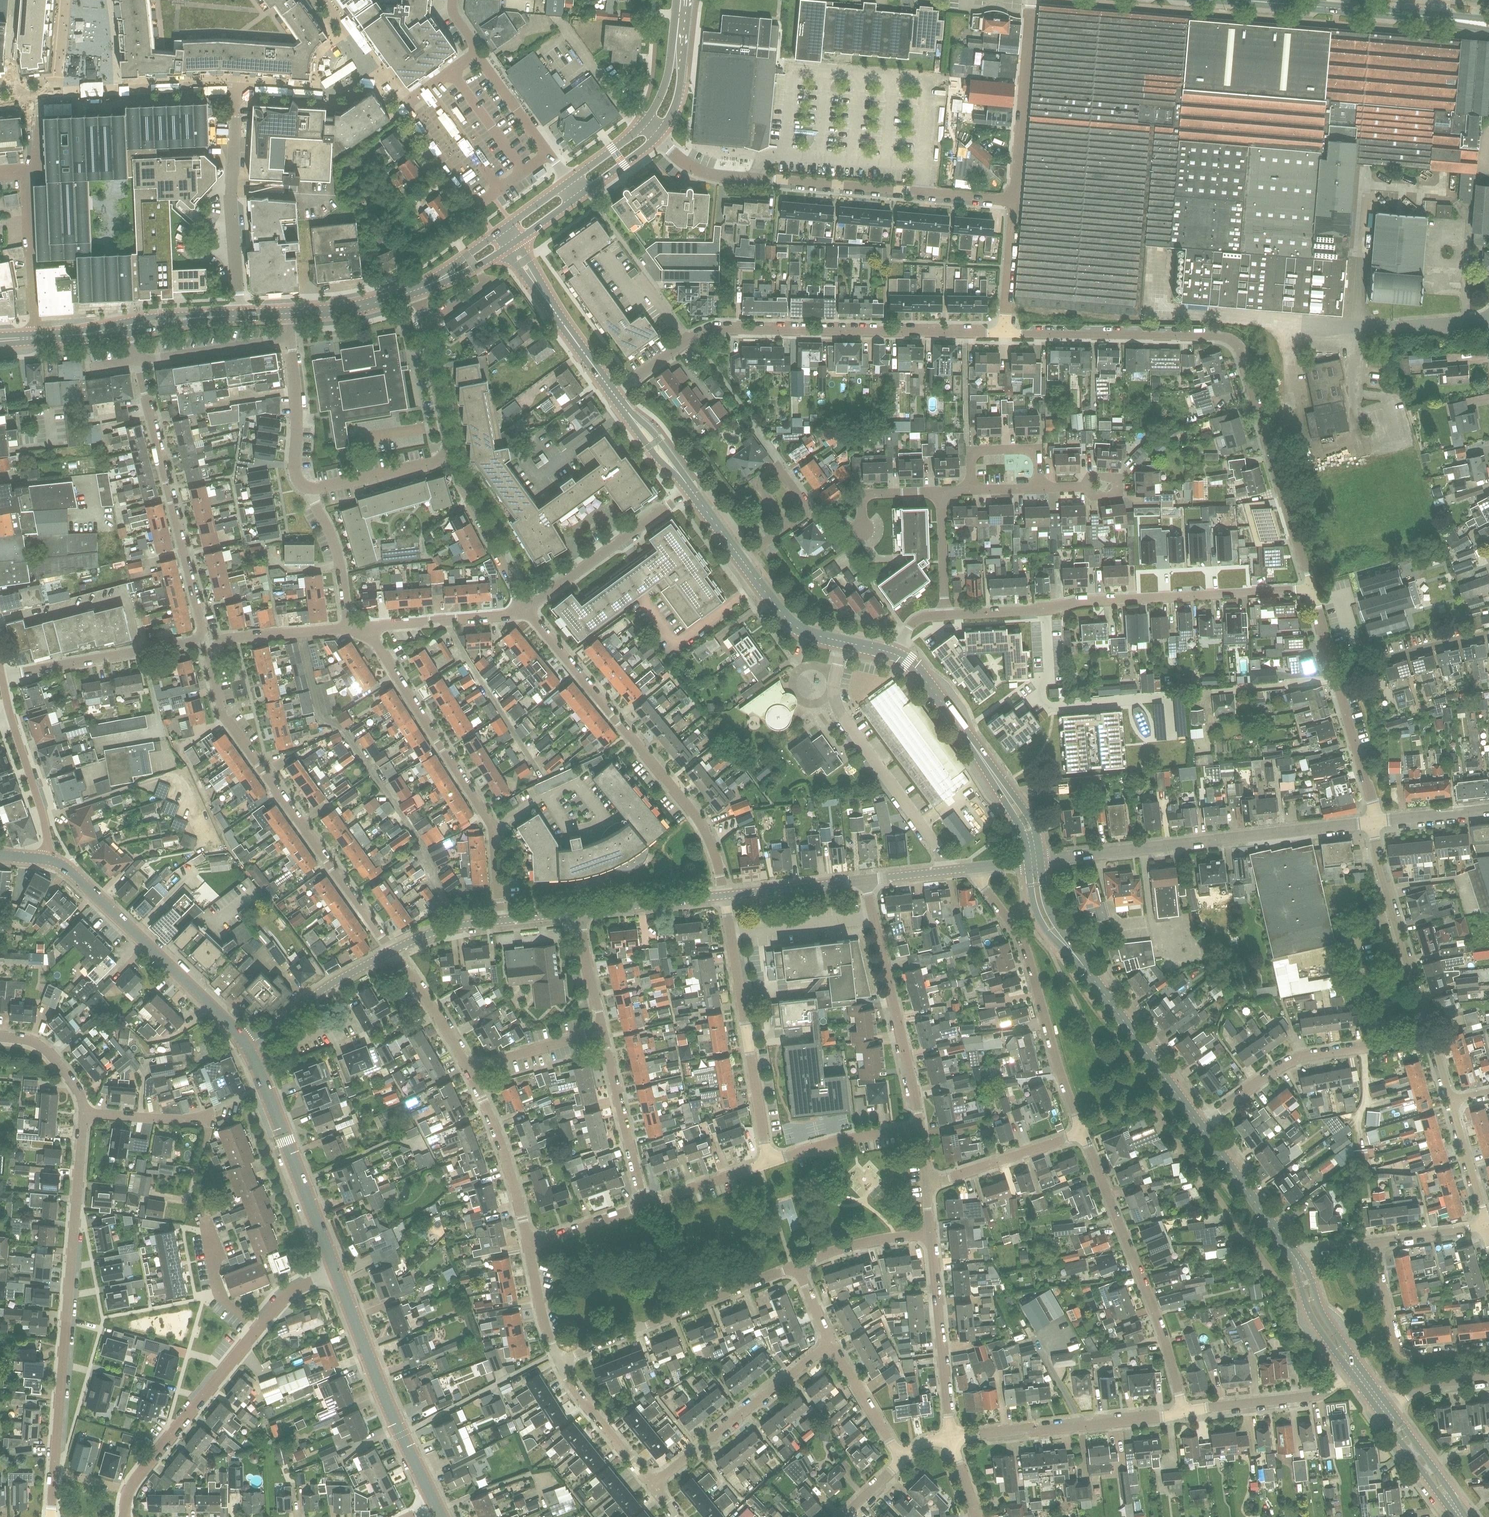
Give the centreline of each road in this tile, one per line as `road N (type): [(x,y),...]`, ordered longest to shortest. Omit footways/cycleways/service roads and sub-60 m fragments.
road 1 (residential): [(392,951),(224,714),(211,660),(227,639),(348,628)]
road 2 (residential): [(1313,588),(1237,344),(1215,337),(1005,333)]
road 3 (residential): [(1,675),(199,636),(137,360)]
road 4 (residential): [(614,393),(691,336),(721,327),(1005,333)]
road 5 (residential): [(1014,200),(718,175),(656,137)]
road 6 (residential): [(946,615),(1313,588)]
road 7 (residential): [(55,1472),(84,1113)]
road 8 (residential): [(527,611),(696,815),(725,895)]
road 9 (residential): [(1034,862),(1374,822)]
road 10 (residential): [(500,920),(492,826),(365,626)]
road 11 (tertiary): [(1198,1123),(1069,946),(1034,862)]
road 12 (residential): [(1183,1412),(1155,1311),(1082,1132)]
road 13 (residential): [(1082,1132),(1023,942),(975,867)]
road 14 (secondary): [(247,1046),(66,867),(47,860)]
road 15 (residential): [(768,1162),(725,895)]
road 16 (residential): [(948,871),(837,708),(843,642)]
road 17 (residential): [(560,1361),(798,1265)]
road 18 (tertiary): [(1034,862),(1028,827),(1001,786),(915,668),(895,654)]
road 19 (residential): [(1198,1123),(1303,1057),(1432,1036)]
road 20 (residential): [(920,1127),(864,880)]
road 21 (secondary): [(435,1505),(336,1272)]
road 22 (residential): [(951,1437),(1183,1412)]
road 23 (residential): [(652,1485),(831,1342)]
road 24 (residential): [(1432,1036),(1374,822)]
road 25 (residential): [(129,1492),(259,1328)]
road 26 (residential): [(951,1437),(931,1233)]
road 27 (residential): [(527,611),(690,491)]
road 28 (residential): [(1014,200),(1032,0)]
road 29 (residential): [(240,316),(231,194),(236,116)]
road 30 (secondary): [(336,1272),(266,1087)]
road 31 (residential): [(1488,1345),(1405,1351),(1374,1241)]
road 32 (residential): [(266,1087),(186,1119),(84,1113)]
road 33 (residential): [(528,1247),(496,1132),(468,1069)]
road 34 (residential): [(645,1206),(603,1032)]
road 35 (residential): [(527,611),(449,452)]
road 36 (residential): [(1183,1412),(1314,1395),(1351,1373)]
road 37 (residential): [(247,1046),(392,951)]
road 38 (residential): [(926,1187),(1082,1132)]
road 39 (tertiary): [(1294,1257),(1198,1123)]
road 40 (residential): [(365,626),(527,611)]
road 41 (residential): [(315,489),(300,482),(295,467),(291,339)]
road 42 (residential): [(1335,673),(1488,634)]
road 43 (residential): [(768,1162),(920,1127)]
road 44 (residential): [(137,360),(291,339)]
road 45 (residential): [(47,860),(45,825),(10,710)]
road 46 (residential): [(652,1485),(575,1392),(560,1361)]
road 47 (residential): [(1374,822),(1335,673)]
road 48 (residential): [(578,912),(725,895)]
road 49 (residential): [(348,628),(339,560),(315,489)]
road 50 (residential): [(468,1069),(392,951)]
road 51 (residential): [(468,1069),(603,1032)]
road 52 (residential): [(315,489),(431,463),(449,452)]
road 53 (residential): [(725,895),(864,880)]
road 54 (residential): [(901,1460),(831,1342)]
road 55 (residential): [(798,1265),(931,1233)]
road 56 (tertiary): [(742,560),(791,624),(843,642)]
road 57 (tertiary): [(287,314),(354,308),(419,289)]
road 58 (tertiary): [(1465,1516),(1389,1406)]
road 59 (residential): [(1005,333),(1014,200)]
road 60 (residential): [(1485,1227),(1451,1100)]
road 61 (tertiary): [(1294,1257),(1314,1321),(1351,1373)]
road 62 (tertiary): [(0,340),(130,327)]
road 63 (residential): [(645,1206),(768,1162)]
road 64 (residential): [(259,1328),(222,1297),(205,1217)]
road 65 (tertiary): [(1379,1413),(1458,1516)]
road 66 (residential): [(971,490),(974,455),(1020,449),(1037,460),(1039,487)]
road 67 (residential): [(449,452),(424,327)]
road 68 (tertiary): [(1360,1366),(1294,1257)]
road 69 (residential): [(528,1247),(645,1206)]
road 70 (residential): [(946,615),(942,492)]
road 71 (residential): [(84,1113),(76,1086),(50,1053),(0,1037)]
road 72 (residential): [(603,1032),(578,912)]
road 73 (residential): [(478,57),(549,154)]

